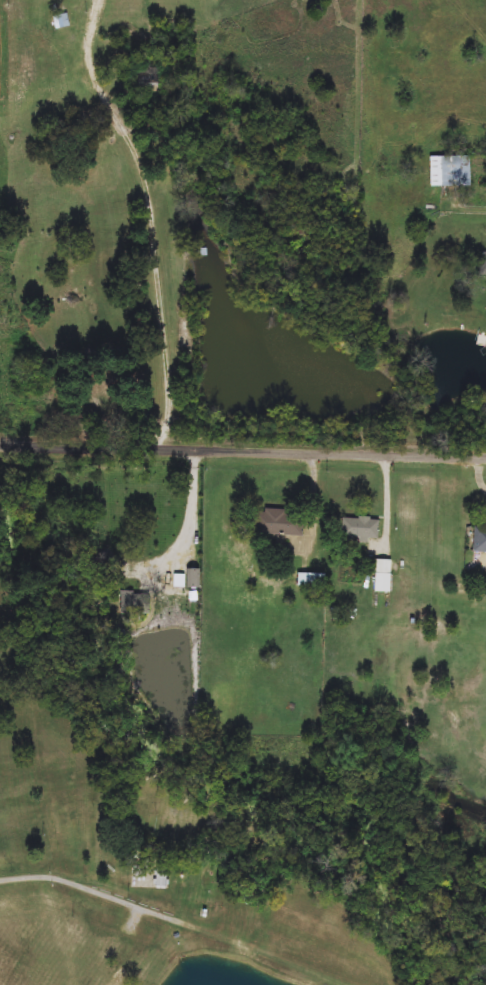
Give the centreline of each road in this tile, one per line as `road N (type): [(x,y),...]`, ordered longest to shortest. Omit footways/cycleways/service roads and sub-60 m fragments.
road 1 (residential): [(485,454),(0,444)]
road 2 (residential): [(0,876),(40,872),(171,914)]

